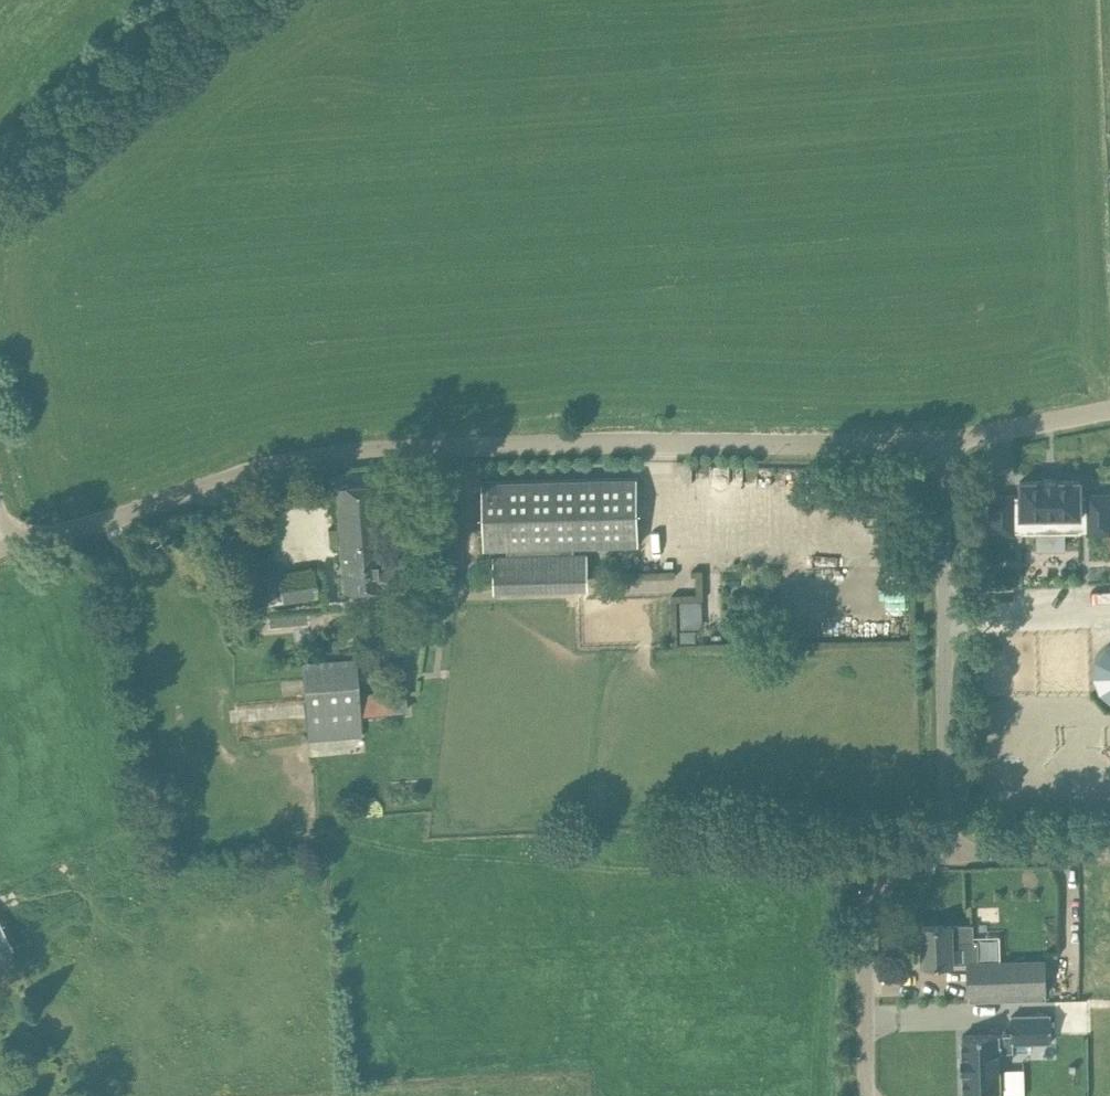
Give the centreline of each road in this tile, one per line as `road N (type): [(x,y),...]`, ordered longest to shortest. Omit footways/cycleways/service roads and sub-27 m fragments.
road 1 (unclassified): [(1,547),(313,434),(939,449)]
road 2 (residential): [(939,853),(939,449)]
road 3 (residential): [(873,1095),(875,935),(893,881),(939,853)]
road 4 (unclassified): [(939,449),(1109,404)]
road 5 (residential): [(939,853),(1109,847)]

